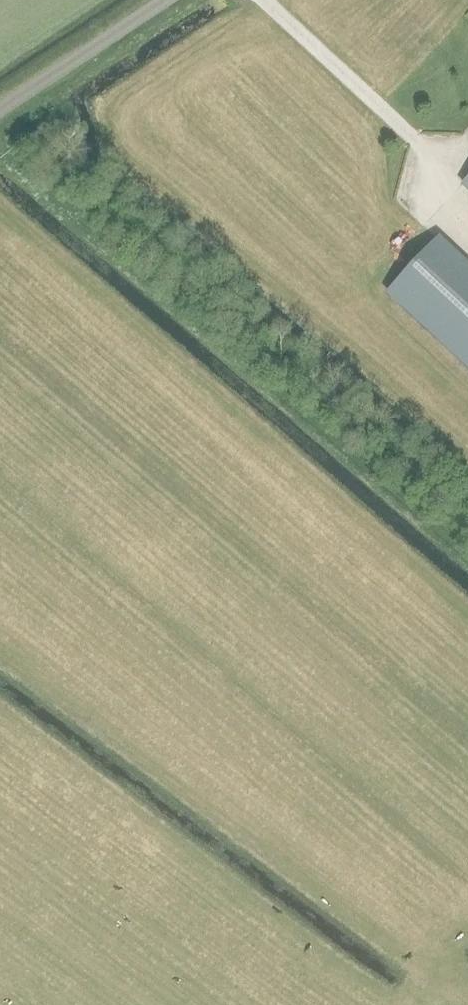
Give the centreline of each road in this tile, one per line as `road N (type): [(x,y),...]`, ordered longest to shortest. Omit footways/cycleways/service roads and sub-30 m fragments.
road 1 (unclassified): [(0,110),(165,0)]

